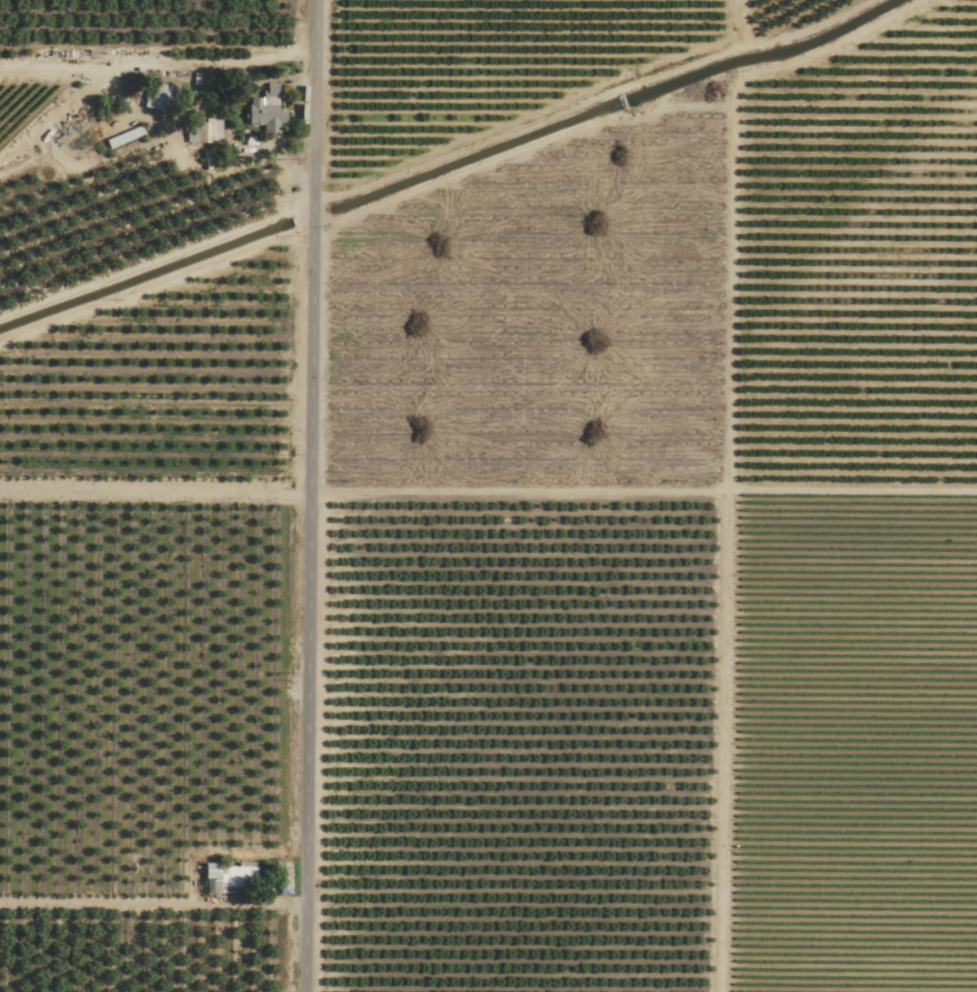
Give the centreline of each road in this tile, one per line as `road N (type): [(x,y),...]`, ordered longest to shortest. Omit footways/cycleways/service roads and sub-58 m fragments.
road 1 (residential): [(308,991),(316,0)]
road 2 (track): [(727,494),(725,991)]

